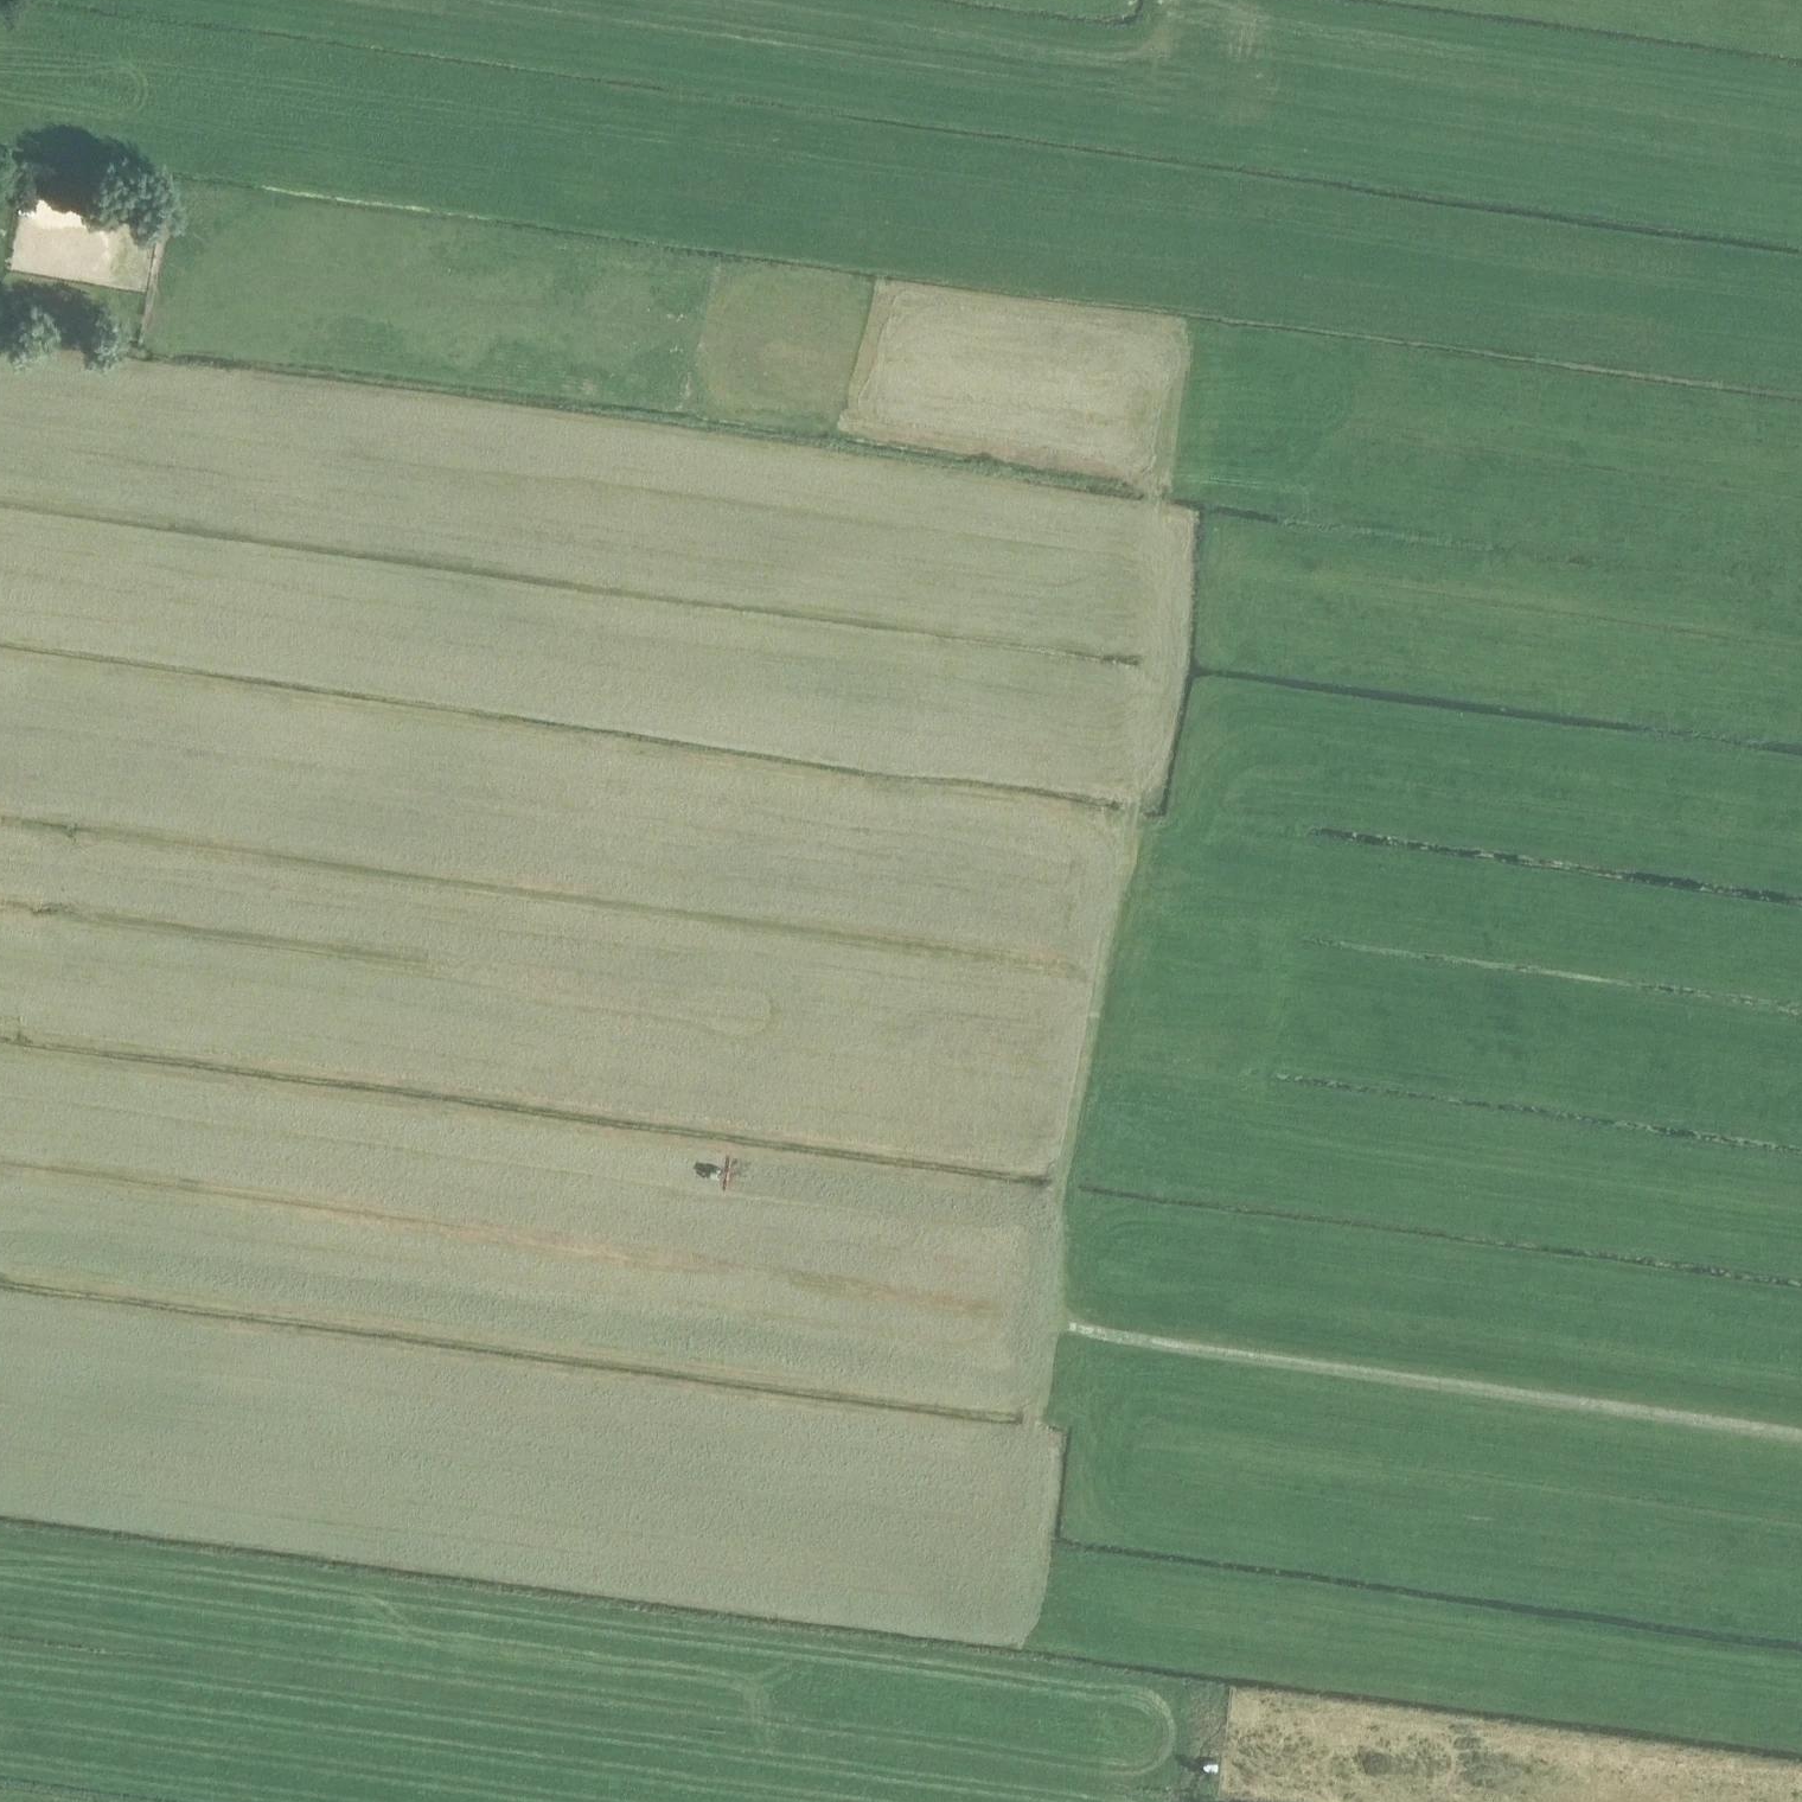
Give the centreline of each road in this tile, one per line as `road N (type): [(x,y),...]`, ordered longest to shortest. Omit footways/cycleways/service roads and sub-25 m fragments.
road 1 (track): [(1801,1437),(1068,1328)]
road 2 (track): [(1068,1328),(1049,1249),(1061,1166)]
road 3 (track): [(1068,1328),(1023,1460)]

